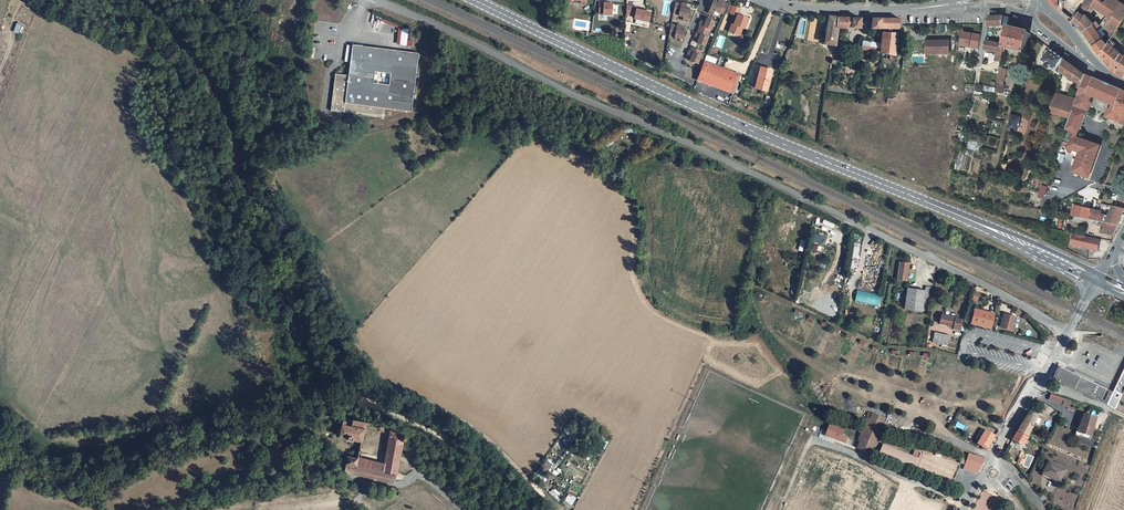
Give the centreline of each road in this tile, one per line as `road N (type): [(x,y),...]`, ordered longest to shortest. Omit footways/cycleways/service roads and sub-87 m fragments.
road 1 (residential): [(1068,332),(969,276),(376,0)]
road 2 (track): [(555,509),(479,434),(370,370),(315,247),(259,165),(255,131),(203,0)]
road 3 (primary): [(476,0),(762,134),(965,218)]
road 4 (unclassified): [(1068,332),(992,463)]
road 5 (primary): [(1101,274),(965,218)]
road 6 (primary): [(965,218),(1096,283)]
road 7 (unclassified): [(764,0),(908,10)]
road 8 (unclassified): [(908,10),(986,6),(1029,18)]

